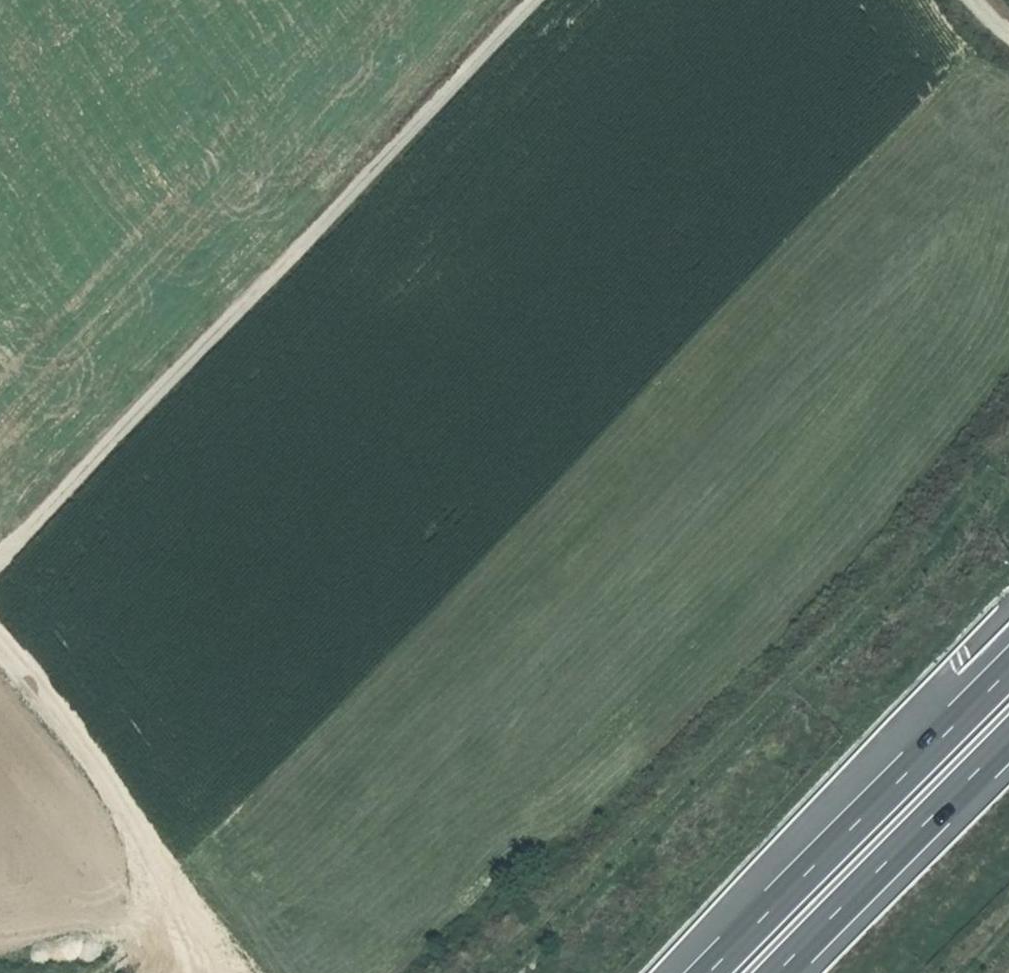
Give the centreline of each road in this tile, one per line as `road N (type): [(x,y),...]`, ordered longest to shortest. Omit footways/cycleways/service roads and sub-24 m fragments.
road 1 (track): [(532,0),(0,571)]
road 2 (motorway): [(1008,664),(703,972)]
road 3 (track): [(278,972),(0,647)]
road 4 (motorway): [(776,972),(1008,734)]
road 5 (track): [(497,884),(390,972)]

